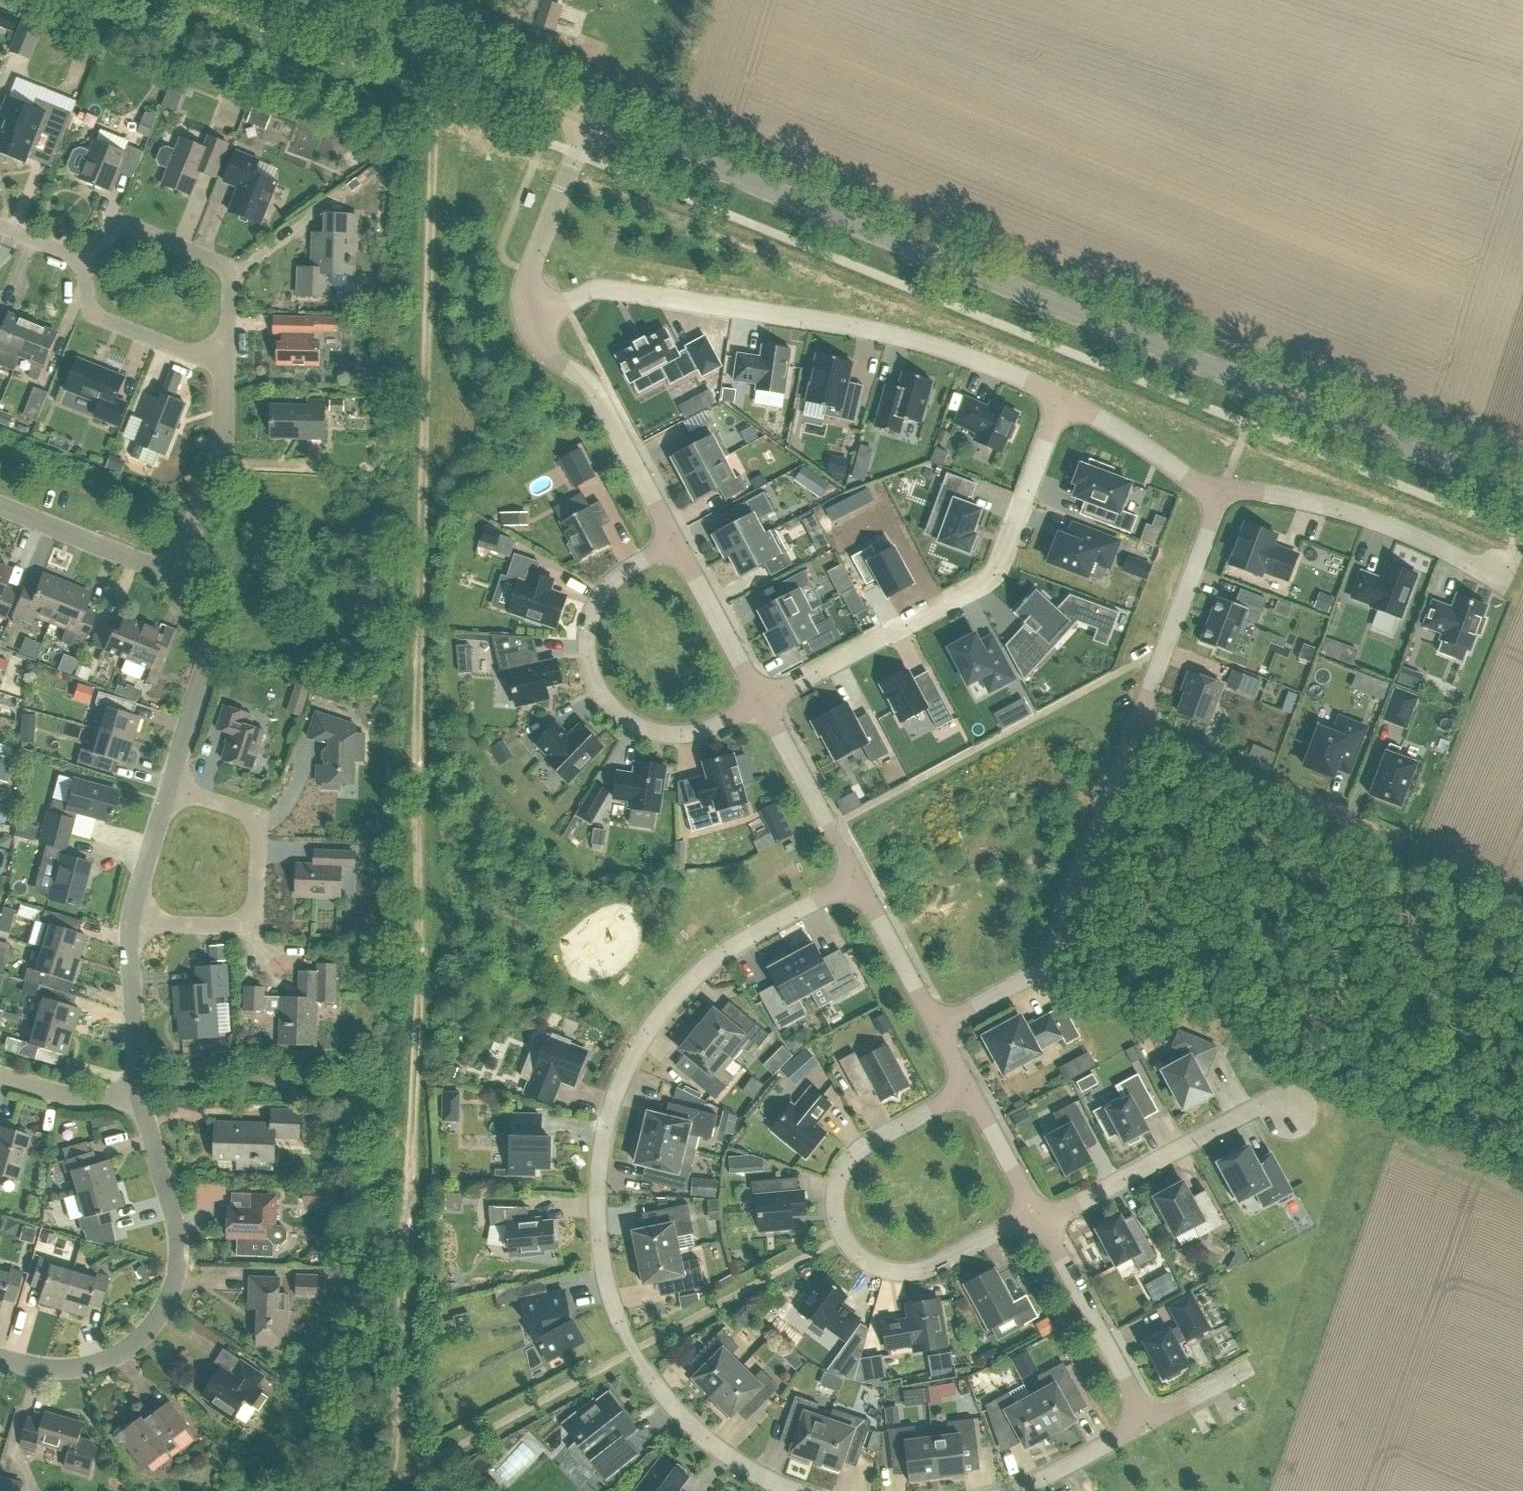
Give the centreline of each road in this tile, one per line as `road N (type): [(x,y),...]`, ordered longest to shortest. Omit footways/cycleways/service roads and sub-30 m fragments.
road 1 (track): [(444,57),(433,96),(418,794),(424,968),(391,1490)]
road 2 (tertiary): [(1522,495),(591,120)]
road 3 (residential): [(801,1490),(715,1444),(669,1403),(632,1352),(603,1269),(604,1130),(629,1060),(696,975),(855,879)]
road 4 (residential): [(530,328),(590,292),(614,292),(876,331),(1061,400)]
road 5 (residential): [(763,702),(996,575),(1061,400)]
road 6 (residential): [(967,1089),(849,1161),(835,1203),(844,1236),(870,1265),(914,1272),(1037,1217)]
road 7 (residential): [(0,1358),(72,1367),(115,1357),(169,1294),(178,1242),(139,1096)]
road 8 (residential): [(937,1026),(1045,969),(1134,729)]
road 9 (residential): [(677,544),(631,566),(600,595),(587,639),(597,685),(620,714),(671,734),(692,734),(763,702)]
road 10 (residential): [(133,919),(230,925),(254,898),(257,821),(171,788)]
road 11 (residential): [(1219,497),(1276,496),(1337,510),(1496,574)]
road 12 (residential): [(1134,729),(1401,844)]
road 13 (residential): [(1037,1217),(1258,1107),(1289,1115)]
road 14 (residential): [(530,328),(597,398),(677,544)]
road 15 (residential): [(225,361),(231,284),(213,261),(126,227),(82,259)]
road 16 (residential): [(1134,729),(1219,497)]
road 17 (residential): [(171,788),(207,655),(207,628),(196,599),(168,576)]
road 18 (residential): [(1037,1217),(1147,1421)]
road 19 (residential): [(168,576),(181,561),(222,454),(225,361)]
road 20 (residential): [(591,120),(527,282),(530,328)]
road 21 (residential): [(763,702),(855,879)]
road 22 (residential): [(225,361),(200,359),(104,319),(89,304),(82,259)]
road 23 (residential): [(1061,400),(1219,497)]
road 24 (residential): [(168,576),(0,505)]
road 25 (residential): [(677,544),(763,702)]
road 26 (residential): [(139,1096),(133,919)]
road 27 (residential): [(855,879),(937,1026)]
road 28 (tertiary): [(591,120),(444,57)]
road 29 (residential): [(1147,1421),(1013,1490)]
road 30 (residential): [(967,1089),(1037,1217)]
road 31 (residential): [(139,1096),(93,1100),(0,1078)]
road 32 (residential): [(133,919),(171,788)]

